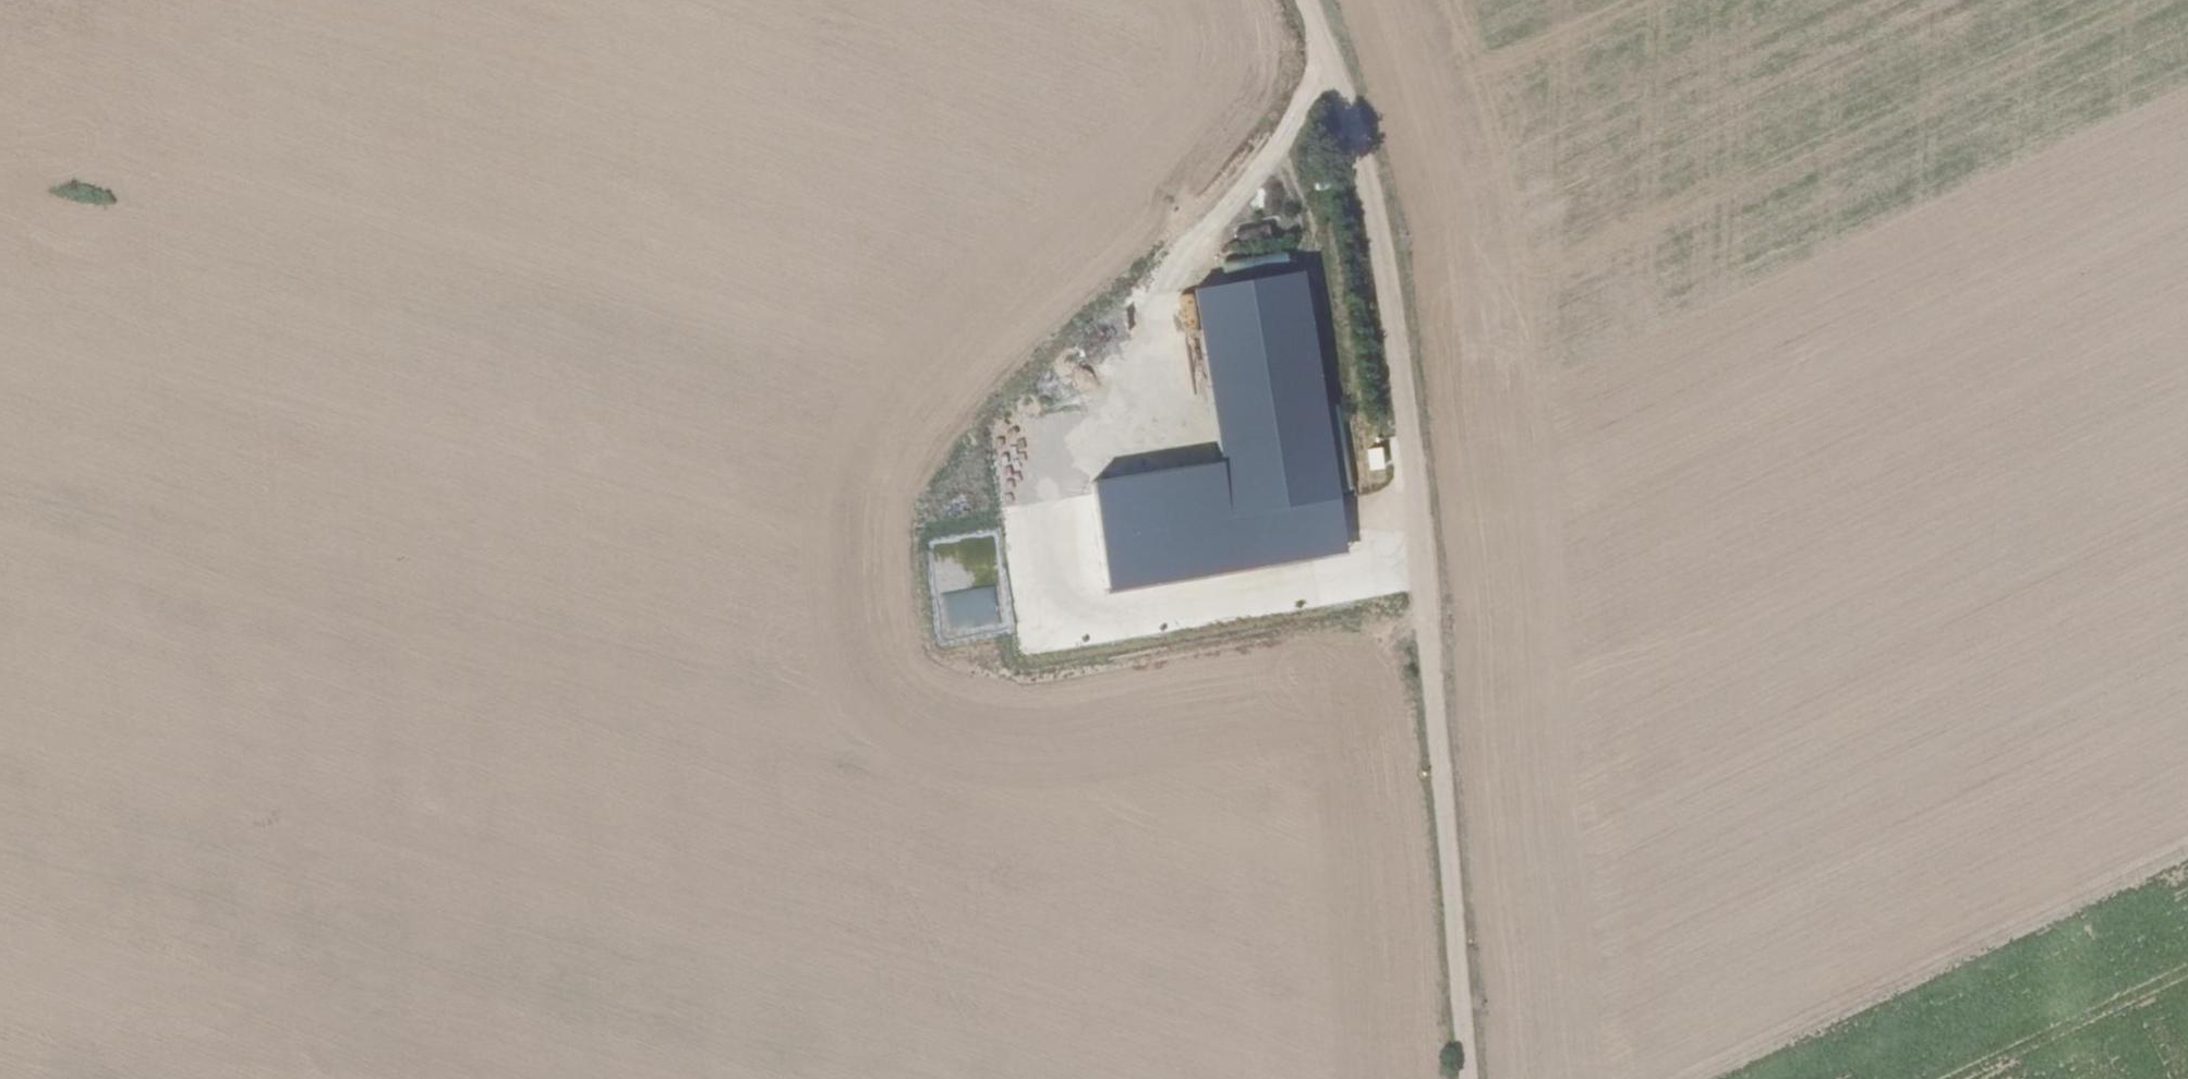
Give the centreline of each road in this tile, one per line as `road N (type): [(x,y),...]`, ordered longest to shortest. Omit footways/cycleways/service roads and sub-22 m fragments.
road 1 (track): [(1299,0),(1365,149),(1411,390),(1468,1078)]
road 2 (track): [(1330,68),(1147,297),(1148,395),(1197,539),(1422,517)]

